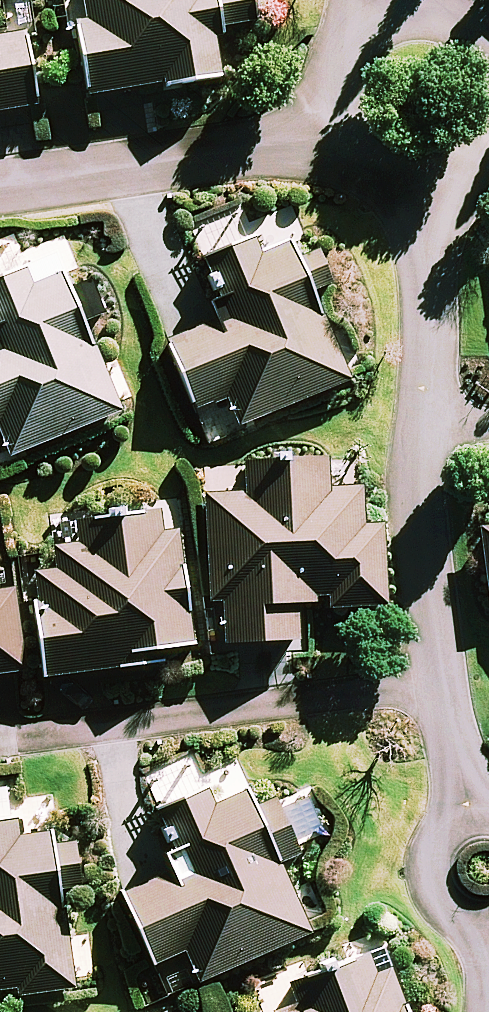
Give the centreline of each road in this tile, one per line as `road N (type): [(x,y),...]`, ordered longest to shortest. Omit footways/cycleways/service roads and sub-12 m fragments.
road 1 (residential): [(0,742),(439,682)]
road 2 (residential): [(339,133),(0,181)]
road 3 (residential): [(414,183),(428,301),(426,433)]
road 4 (residential): [(426,433),(423,561),(439,682)]
road 5 (residential): [(488,921),(446,908),(430,881),(432,850),(465,818)]
road 6 (residential): [(339,133),(331,103),(346,45),(395,10)]
road 7 (residential): [(439,682),(465,818)]

